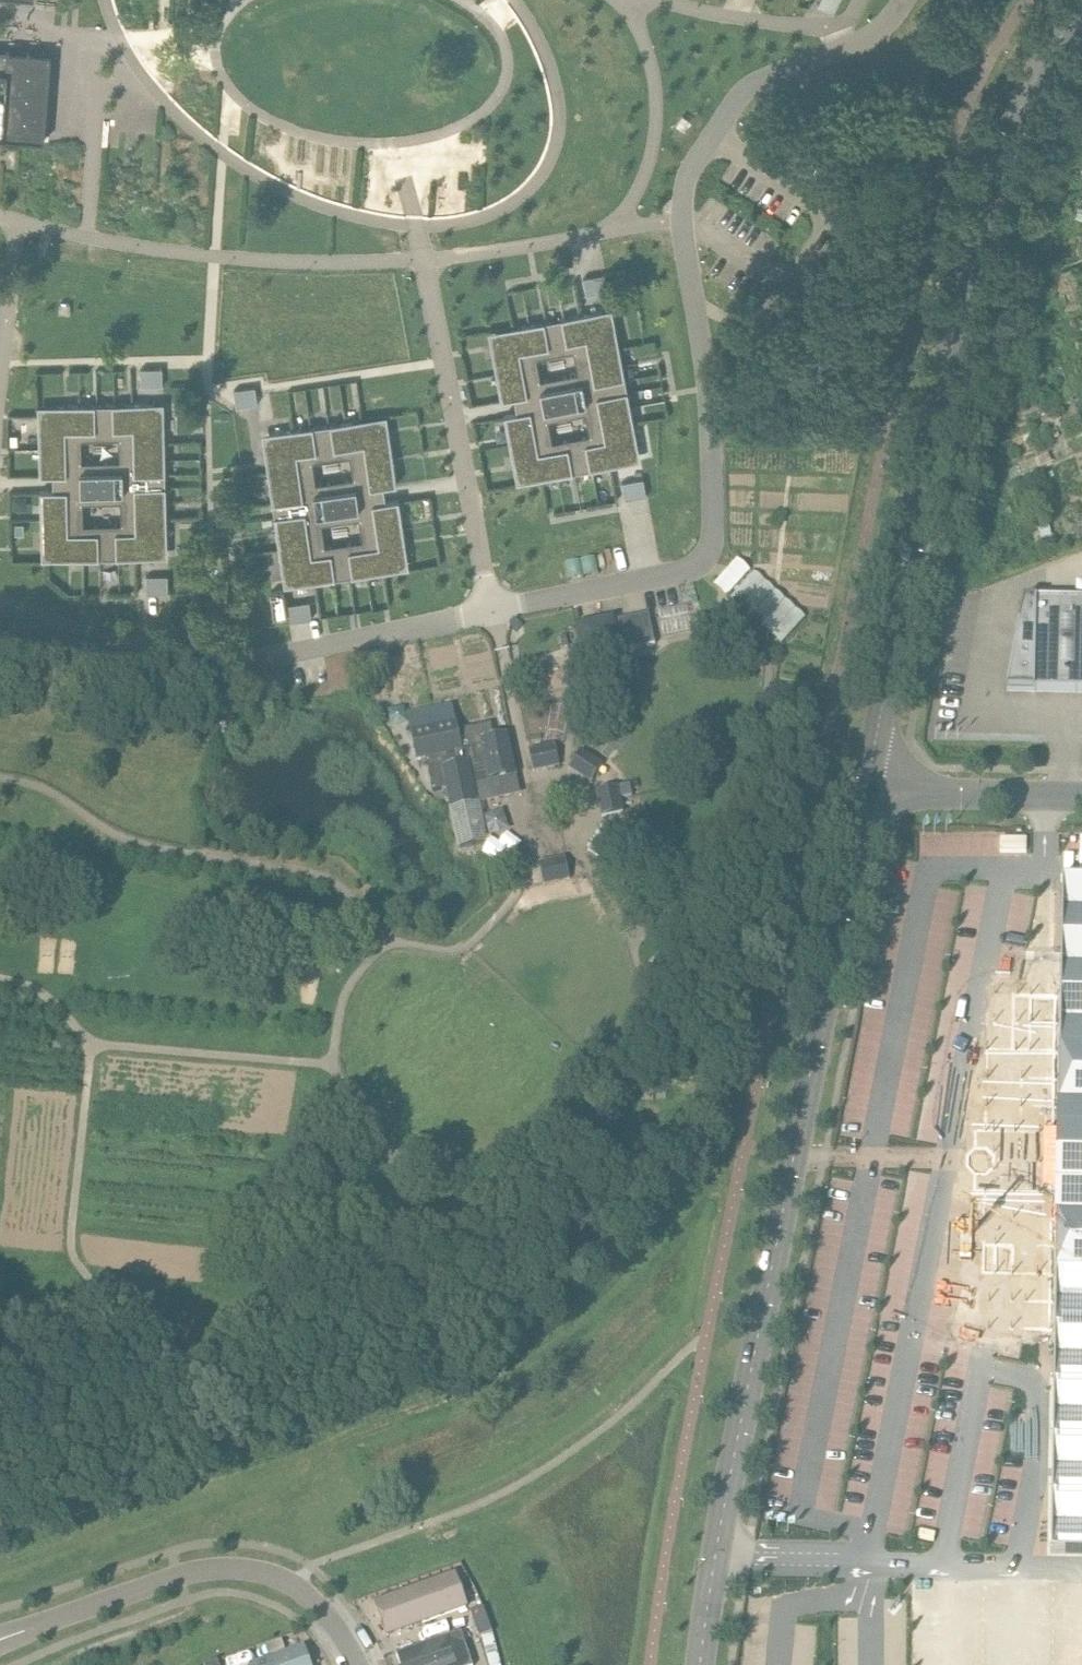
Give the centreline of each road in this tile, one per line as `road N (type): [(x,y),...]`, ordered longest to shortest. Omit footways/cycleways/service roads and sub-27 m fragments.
road 1 (residential): [(0,608),(185,659),(268,657),(695,564),(716,533),(706,359),(684,192),(739,96),(884,26),(907,0)]
road 2 (tertiary): [(865,784),(698,1664)]
road 3 (tertiary): [(895,628),(975,212),(1009,118),(1081,6)]
road 4 (residential): [(0,1640),(182,1574),(239,1566),(317,1601),(358,1664)]
road 5 (residential): [(865,784),(1081,795)]
road 6 (tertiary): [(895,628),(865,784)]

